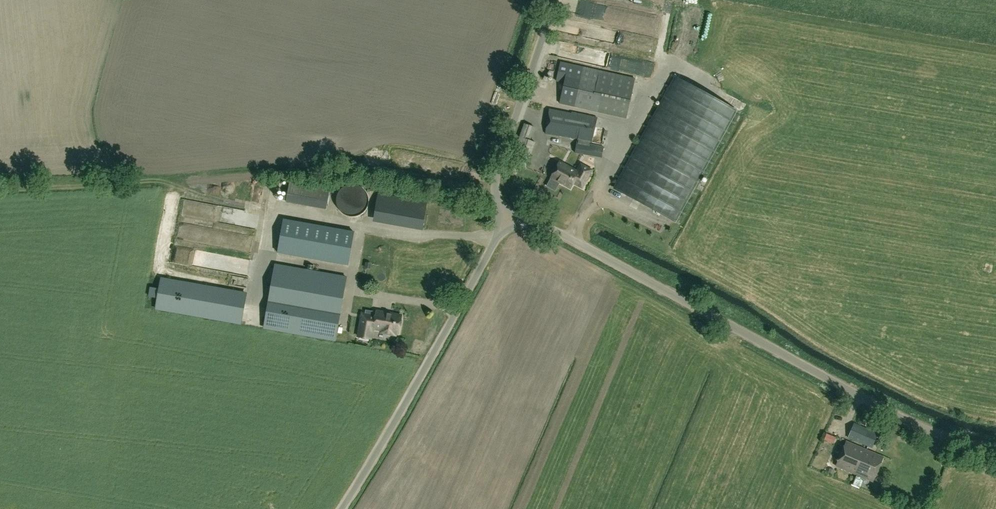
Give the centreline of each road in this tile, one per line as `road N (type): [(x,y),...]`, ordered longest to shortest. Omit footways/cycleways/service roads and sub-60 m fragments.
road 1 (unclassified): [(995,449),(933,433),(859,398),(537,222)]
road 2 (unclassified): [(341,508),(494,243)]
road 3 (unclassified): [(498,198),(499,168),(553,0)]

